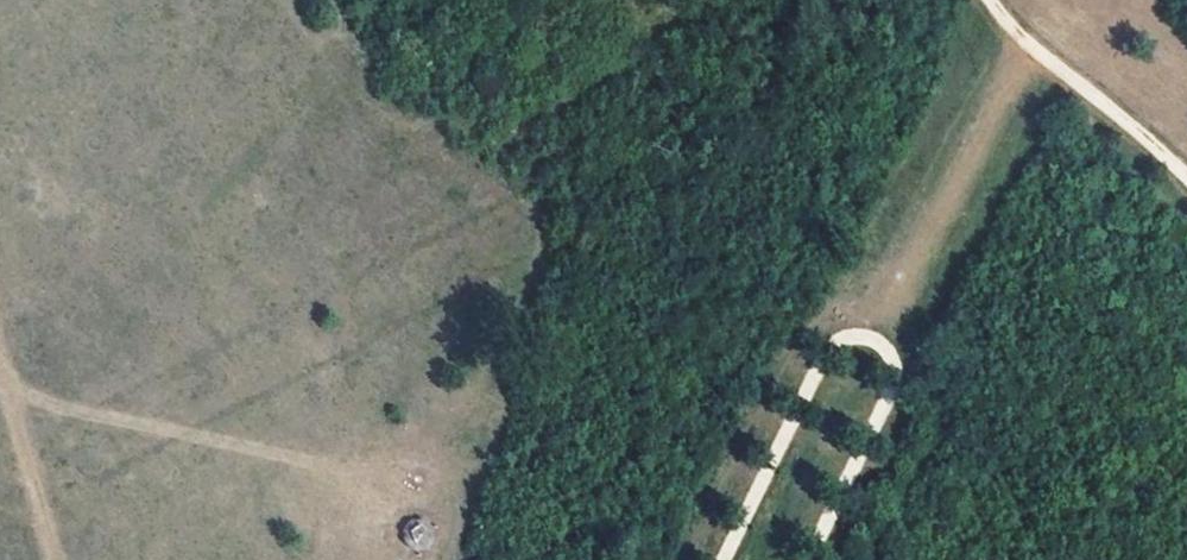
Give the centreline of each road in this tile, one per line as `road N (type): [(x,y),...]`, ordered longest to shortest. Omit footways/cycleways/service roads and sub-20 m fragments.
road 1 (track): [(722,559),(817,365),(835,341),(857,336),(875,342),(895,368),(891,396),(809,559)]
road 2 (track): [(1186,182),(1023,44),(989,0)]
road 3 (track): [(56,559),(0,363)]

